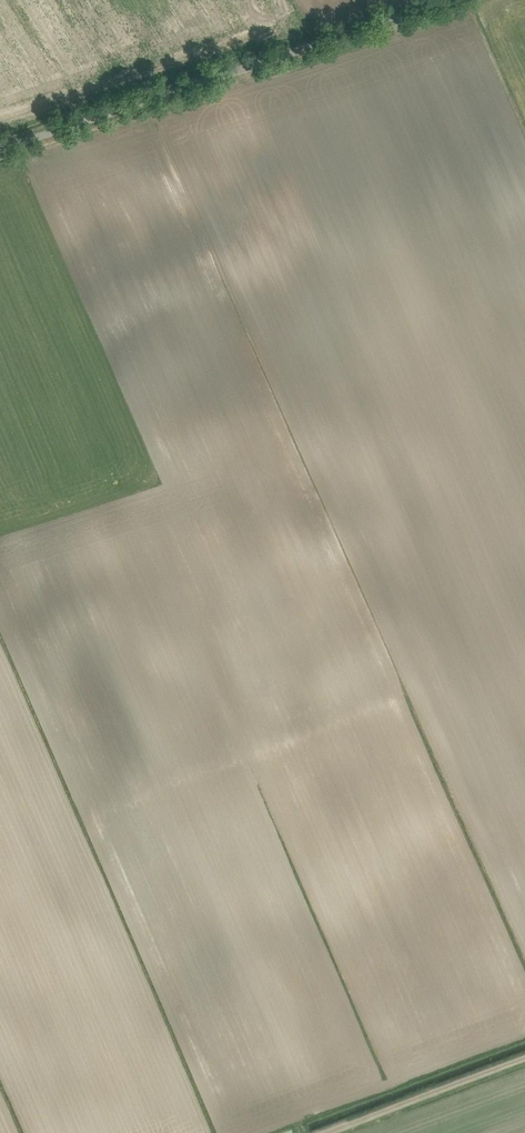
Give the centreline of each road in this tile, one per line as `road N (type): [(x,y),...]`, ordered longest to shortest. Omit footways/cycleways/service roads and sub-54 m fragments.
road 1 (unclassified): [(0,150),(452,0)]
road 2 (track): [(324,1132),(524,1058)]

